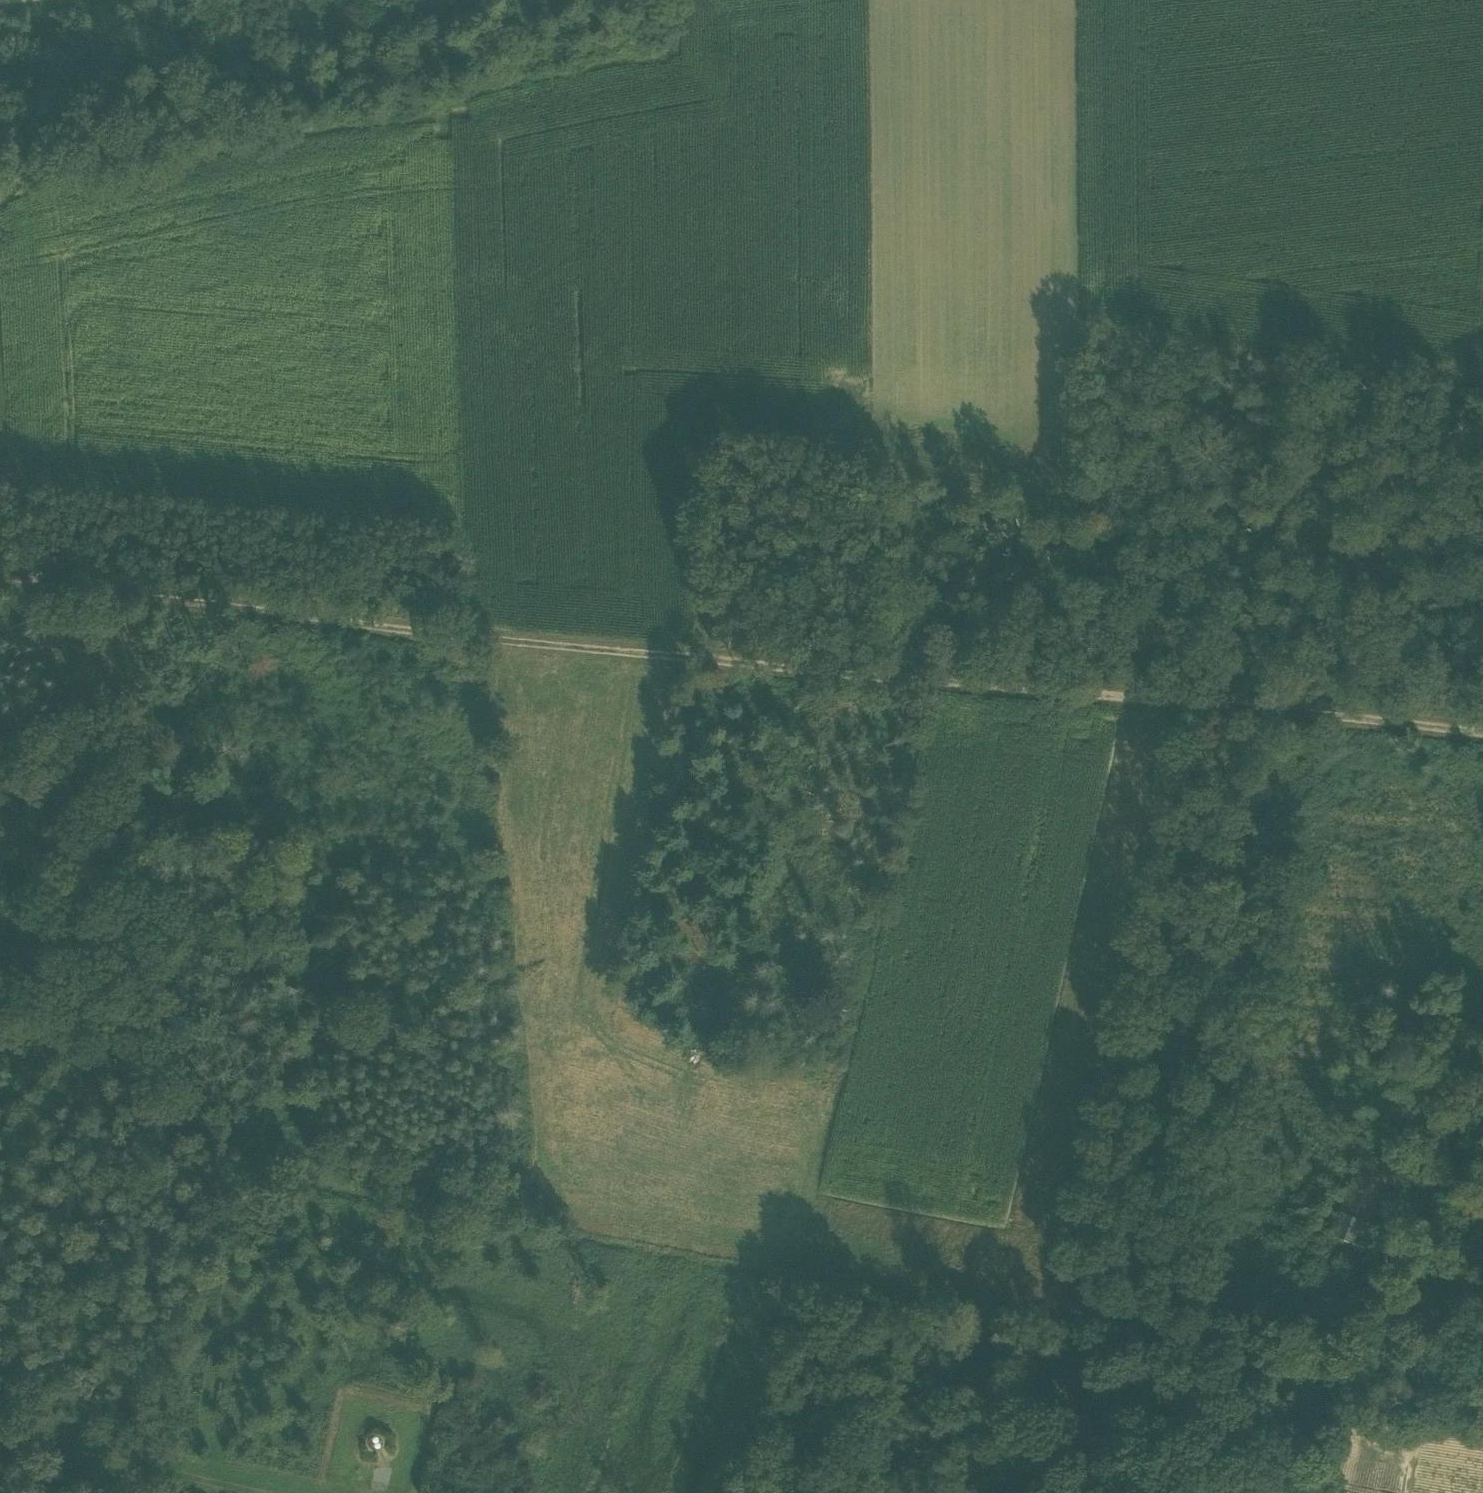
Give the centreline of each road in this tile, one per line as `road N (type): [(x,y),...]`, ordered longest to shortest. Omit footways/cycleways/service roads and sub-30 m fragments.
road 1 (track): [(0,585),(1482,736)]
road 2 (track): [(1047,1315),(0,1108)]
road 3 (track): [(1101,698),(1096,520),(1074,478)]
road 4 (track): [(220,1492),(0,1444)]

